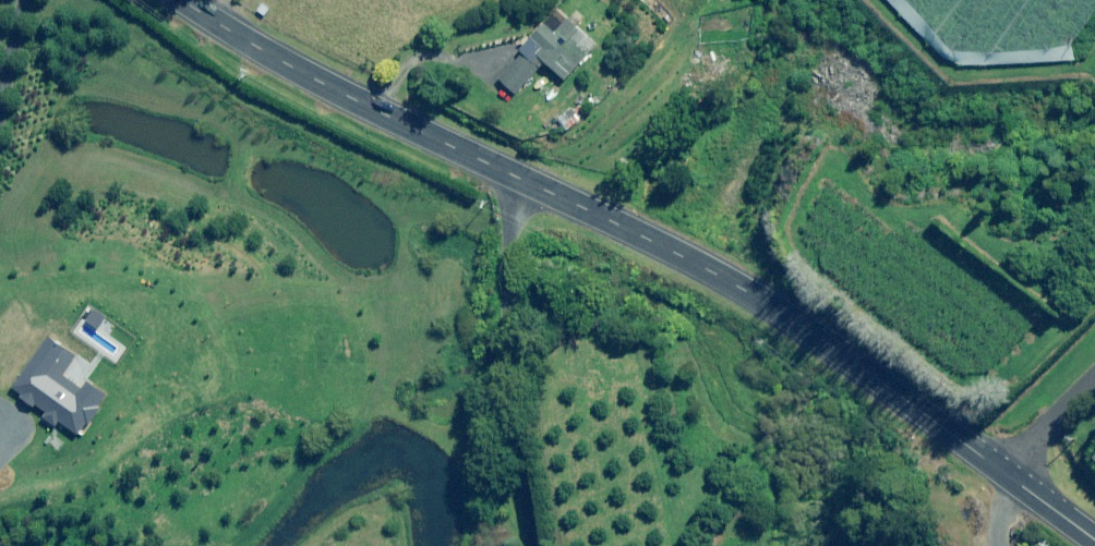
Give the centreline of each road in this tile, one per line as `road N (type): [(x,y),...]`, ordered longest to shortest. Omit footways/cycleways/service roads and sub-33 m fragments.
road 1 (tertiary): [(182,0),(336,91),(730,281),(1000,473)]
road 2 (track): [(510,174),(507,416),(530,545)]
road 3 (residential): [(1000,473),(1094,384)]

